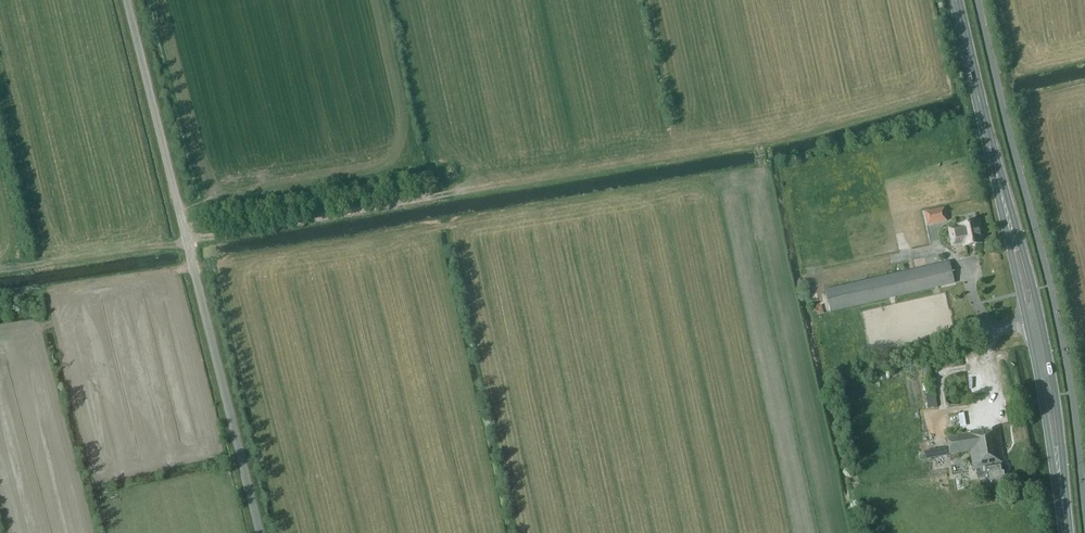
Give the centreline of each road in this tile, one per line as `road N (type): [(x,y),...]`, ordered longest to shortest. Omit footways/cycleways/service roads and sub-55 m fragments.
road 1 (unclassified): [(124,0),(258,532)]
road 2 (tertiary): [(1066,532),(1038,342),(955,0)]
road 3 (track): [(185,240),(450,192)]

